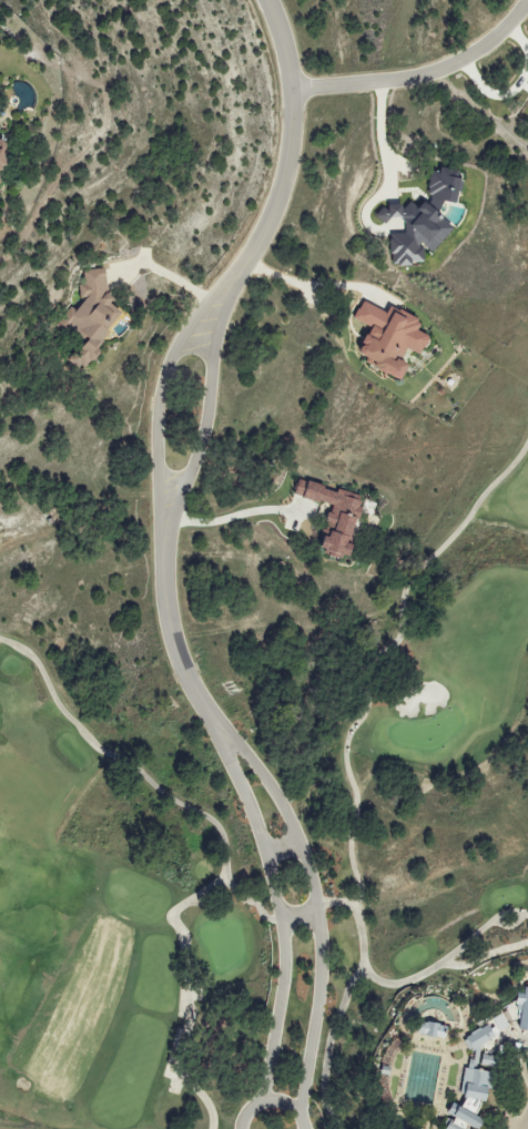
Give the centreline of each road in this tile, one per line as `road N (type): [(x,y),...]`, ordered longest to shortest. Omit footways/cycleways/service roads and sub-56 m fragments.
road 1 (residential): [(301,1121),(324,967),(316,906),(299,838),(277,800),(203,715)]
road 2 (residential): [(203,715),(258,838),(283,929),(283,1010),(260,1103)]
road 3 (residential): [(230,287),(290,171),(292,92),(268,0)]
road 4 (residential): [(230,287),(183,340),(165,382),(158,481),(167,537)]
road 5 (residential): [(292,92),(410,80),(454,65),(527,2)]
road 6 (residential): [(167,537),(200,446),(230,287)]
road 7 (residential): [(203,715),(175,654),(162,597),(167,537)]

